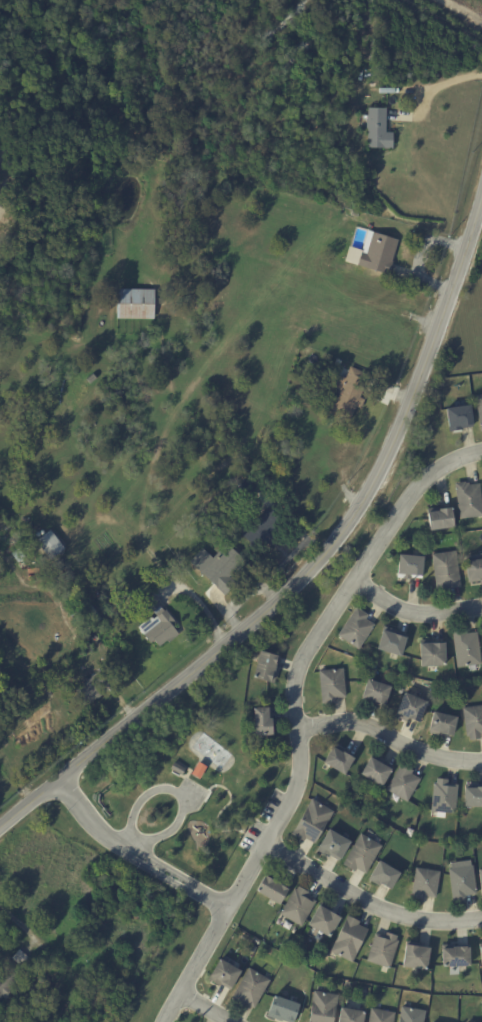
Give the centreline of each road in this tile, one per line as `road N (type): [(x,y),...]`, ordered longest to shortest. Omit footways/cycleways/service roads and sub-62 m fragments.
road 1 (tertiary): [(0,829),(324,553),(401,416),(481,193)]
road 2 (residential): [(481,453),(432,471),(411,494),(309,648),(293,707),(295,789),(165,1021)]
road 3 (residential): [(264,843),(401,916),(481,920)]
road 4 (residential): [(296,732),(358,721),(422,752),(481,763)]
road 5 (residential): [(354,579),(414,614),(481,608)]
road 6 (residential): [(59,786),(104,835),(151,867)]

